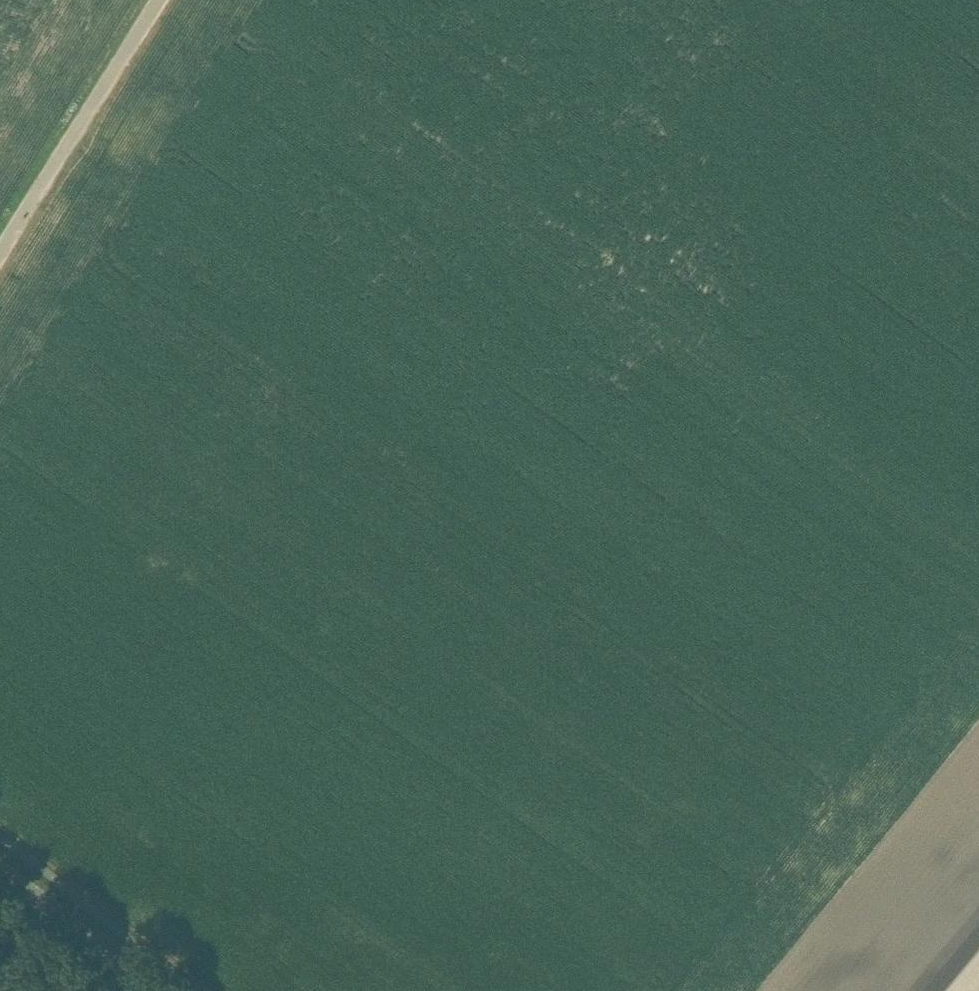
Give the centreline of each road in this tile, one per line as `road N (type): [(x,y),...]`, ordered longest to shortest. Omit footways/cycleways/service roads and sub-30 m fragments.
road 1 (unclassified): [(158,0),(0,255)]
road 2 (unclassified): [(154,990),(0,870)]

